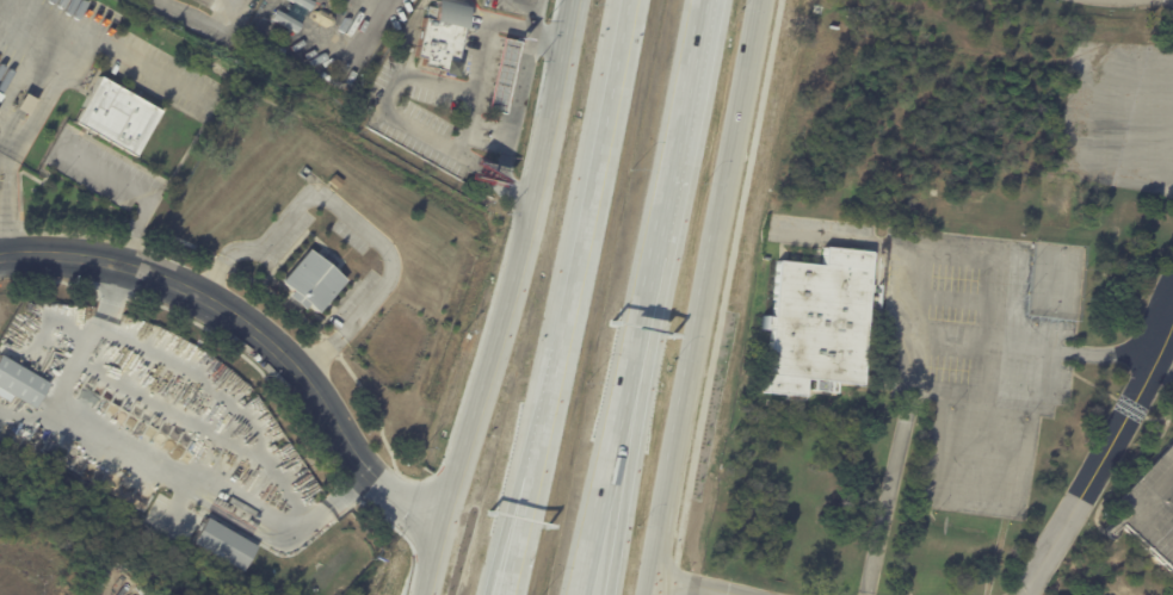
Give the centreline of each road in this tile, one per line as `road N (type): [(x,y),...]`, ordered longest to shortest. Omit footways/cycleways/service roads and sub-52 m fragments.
road 1 (secondary): [(577,0),(533,207),(422,594)]
road 2 (secondary): [(659,589),(761,0)]
road 3 (residential): [(440,526),(381,485),(298,372),(233,312),(134,267),(70,254),(0,253)]
road 4 (residential): [(1172,299),(1021,594)]
road 5 (motorway): [(584,234),(510,550)]
road 6 (motorway): [(581,594),(653,280)]
road 7 (motorway): [(607,594),(653,280)]
road 8 (motorway): [(653,280),(705,0)]
road 9 (motorway): [(629,0),(584,234)]

